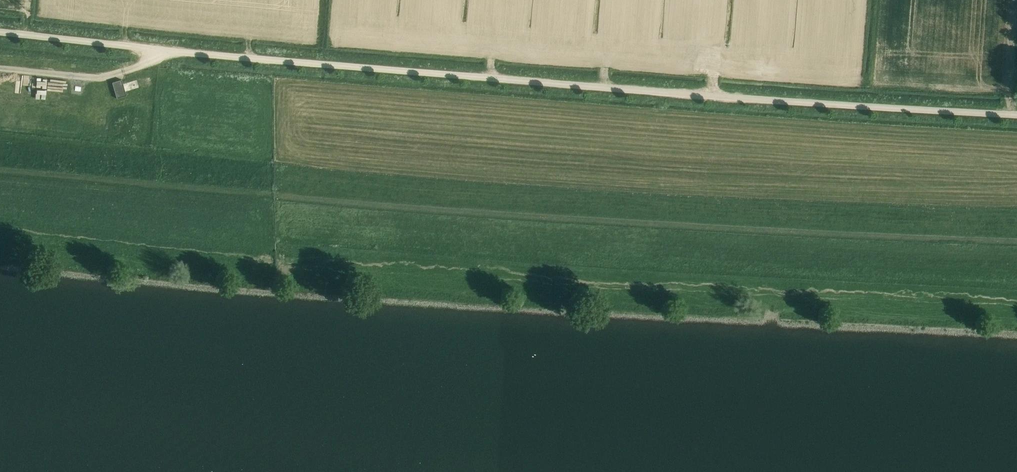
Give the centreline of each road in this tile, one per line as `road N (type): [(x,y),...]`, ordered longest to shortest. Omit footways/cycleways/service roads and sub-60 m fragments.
road 1 (unclassified): [(1016,115),(294,62),(0,32)]

